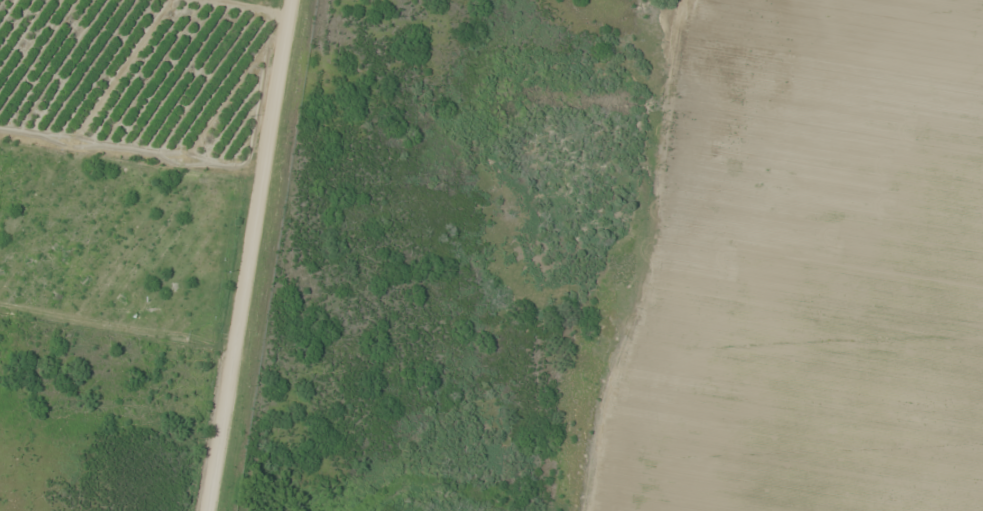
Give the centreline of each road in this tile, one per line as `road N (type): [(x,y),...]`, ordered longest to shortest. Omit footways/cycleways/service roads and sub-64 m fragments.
road 1 (residential): [(286,0),(204,510)]

